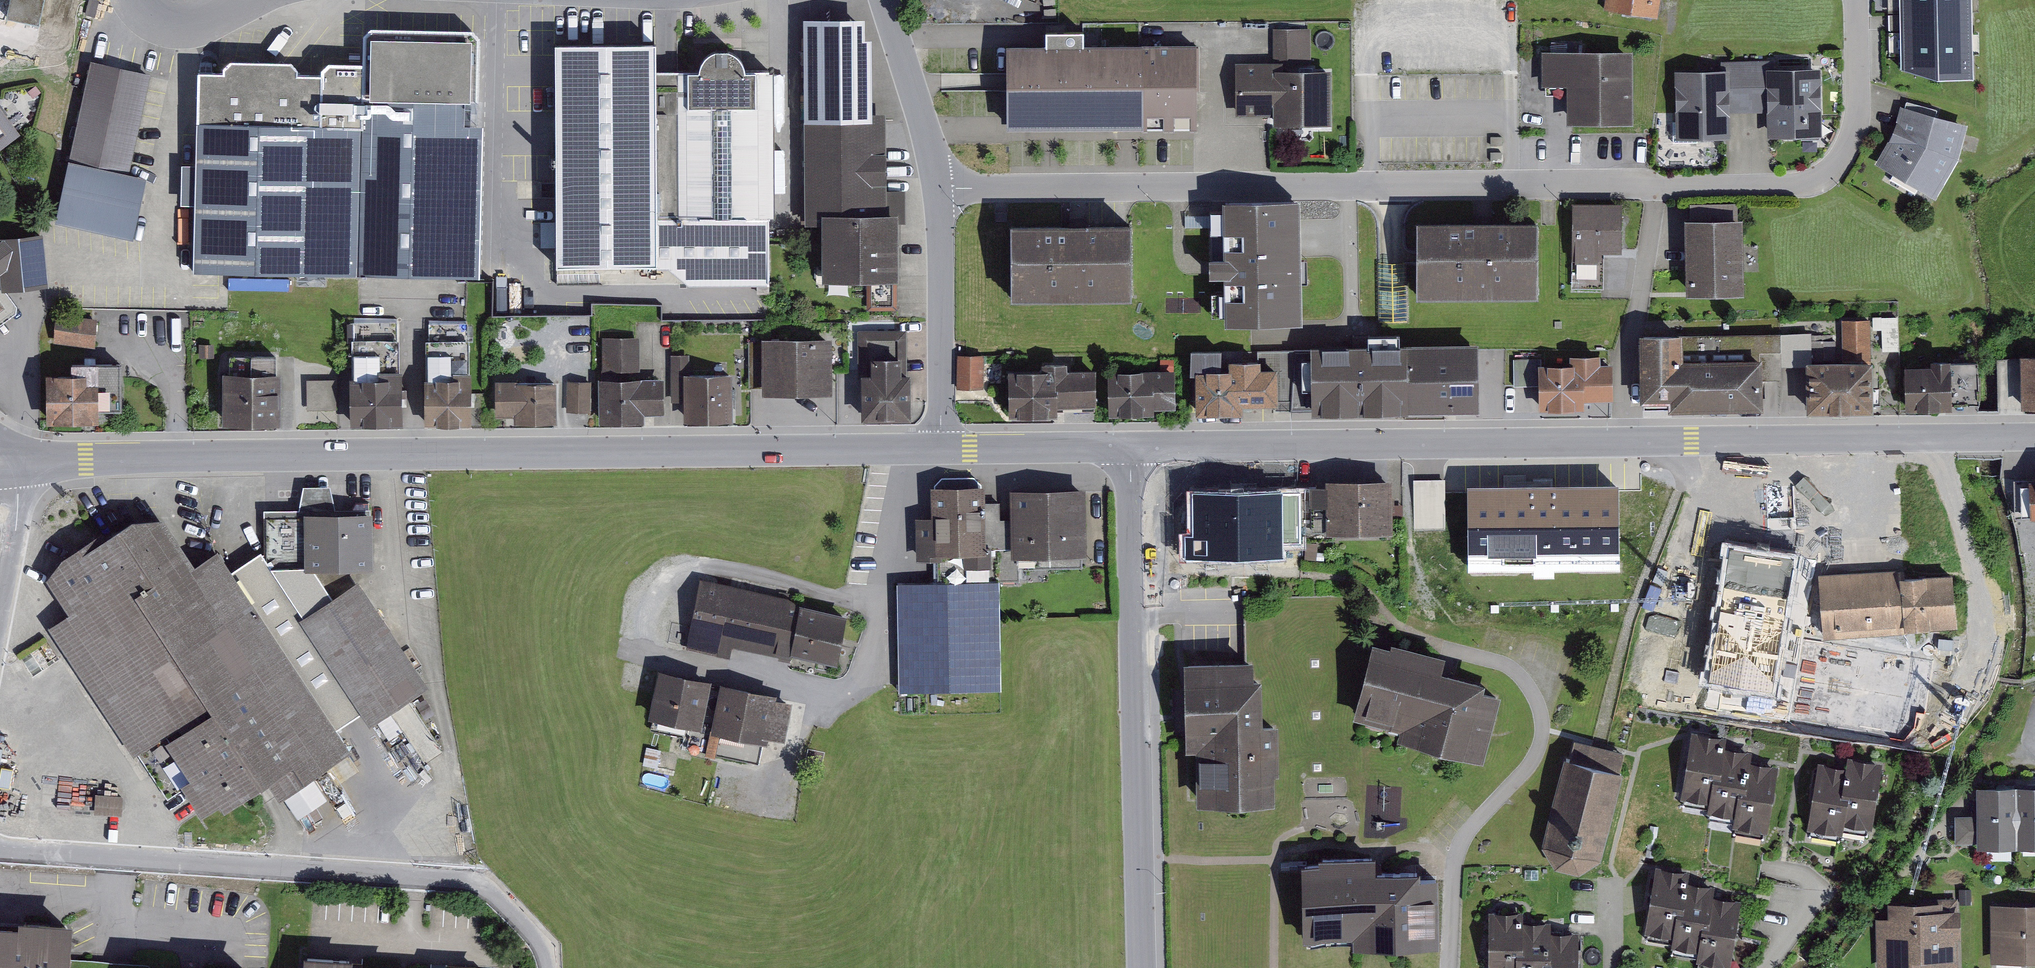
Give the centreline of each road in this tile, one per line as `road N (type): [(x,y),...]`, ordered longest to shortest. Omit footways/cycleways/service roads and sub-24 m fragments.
road 1 (residential): [(941,188),(1809,184),(1830,173),(1853,136),(1856,0)]
road 2 (tertiary): [(941,448),(18,461)]
road 3 (tertiary): [(2034,435),(1130,447)]
road 4 (residential): [(0,850),(471,880),(492,889),(545,947),(551,967)]
road 5 (unclassified): [(1130,447),(1141,967)]
road 6 (residential): [(941,188),(941,448)]
road 7 (residential): [(883,0),(941,188)]
road 8 (tertiary): [(1130,447),(941,448)]
road 9 (residential): [(18,461),(0,612)]

